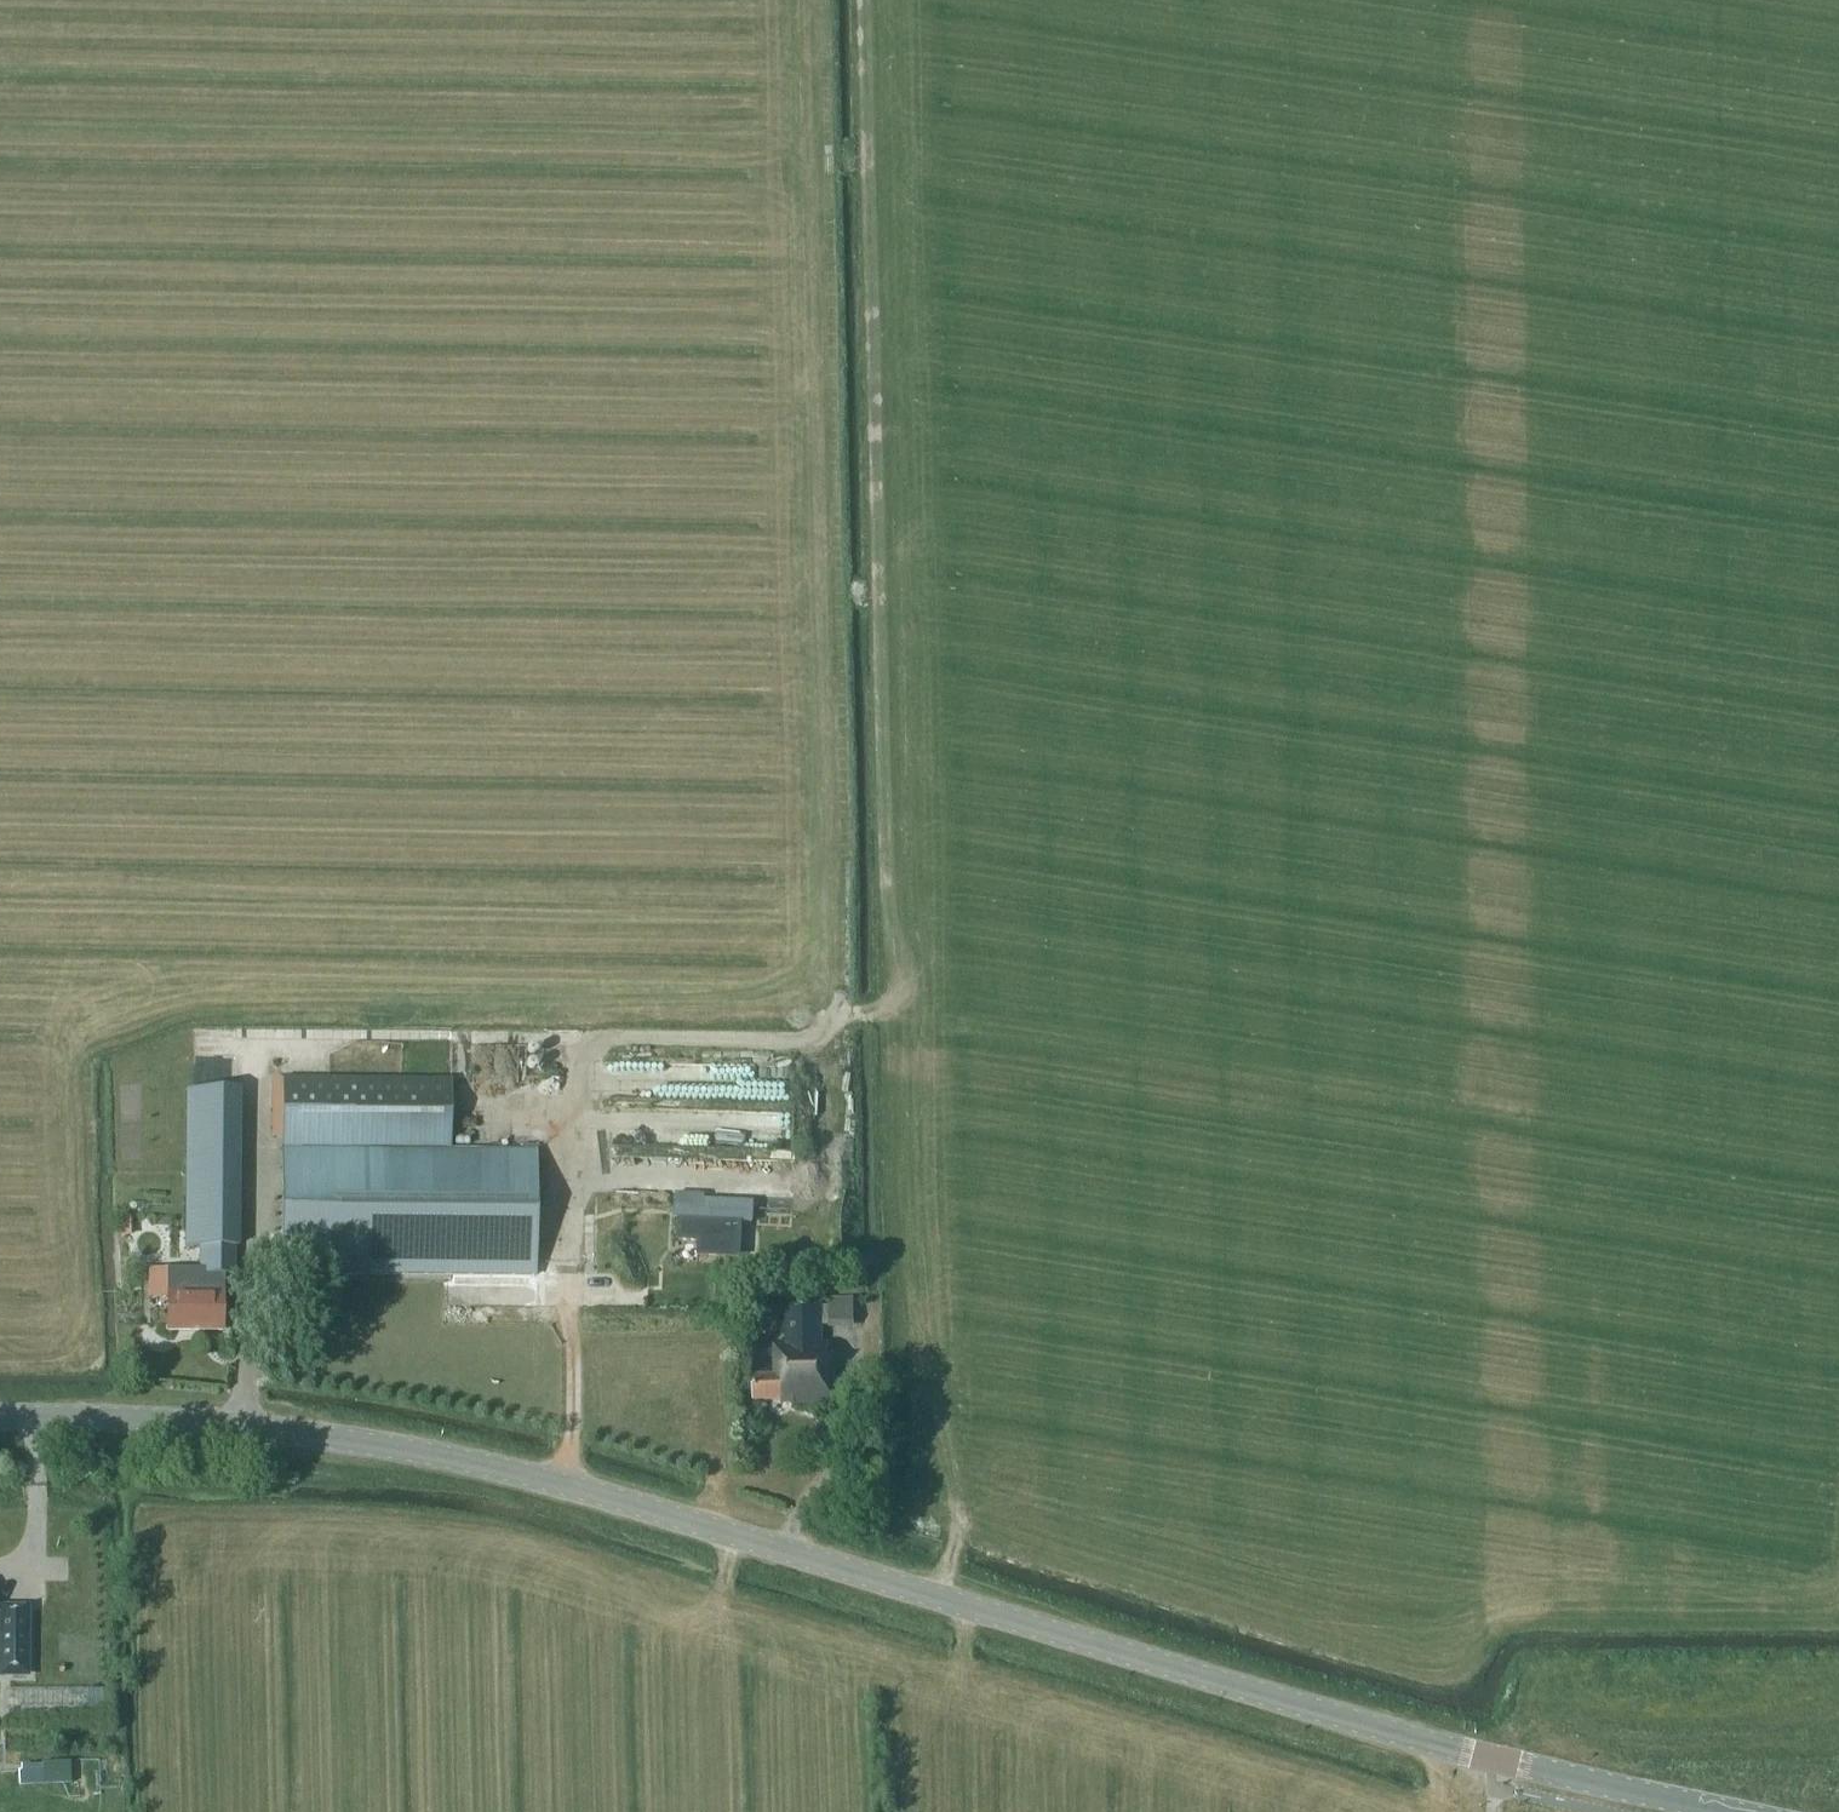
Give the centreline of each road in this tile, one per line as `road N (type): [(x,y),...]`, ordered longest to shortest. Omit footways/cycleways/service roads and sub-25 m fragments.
road 1 (tertiary): [(1735,1811),(1493,1765),(463,1460),(298,1432),(0,1416)]

